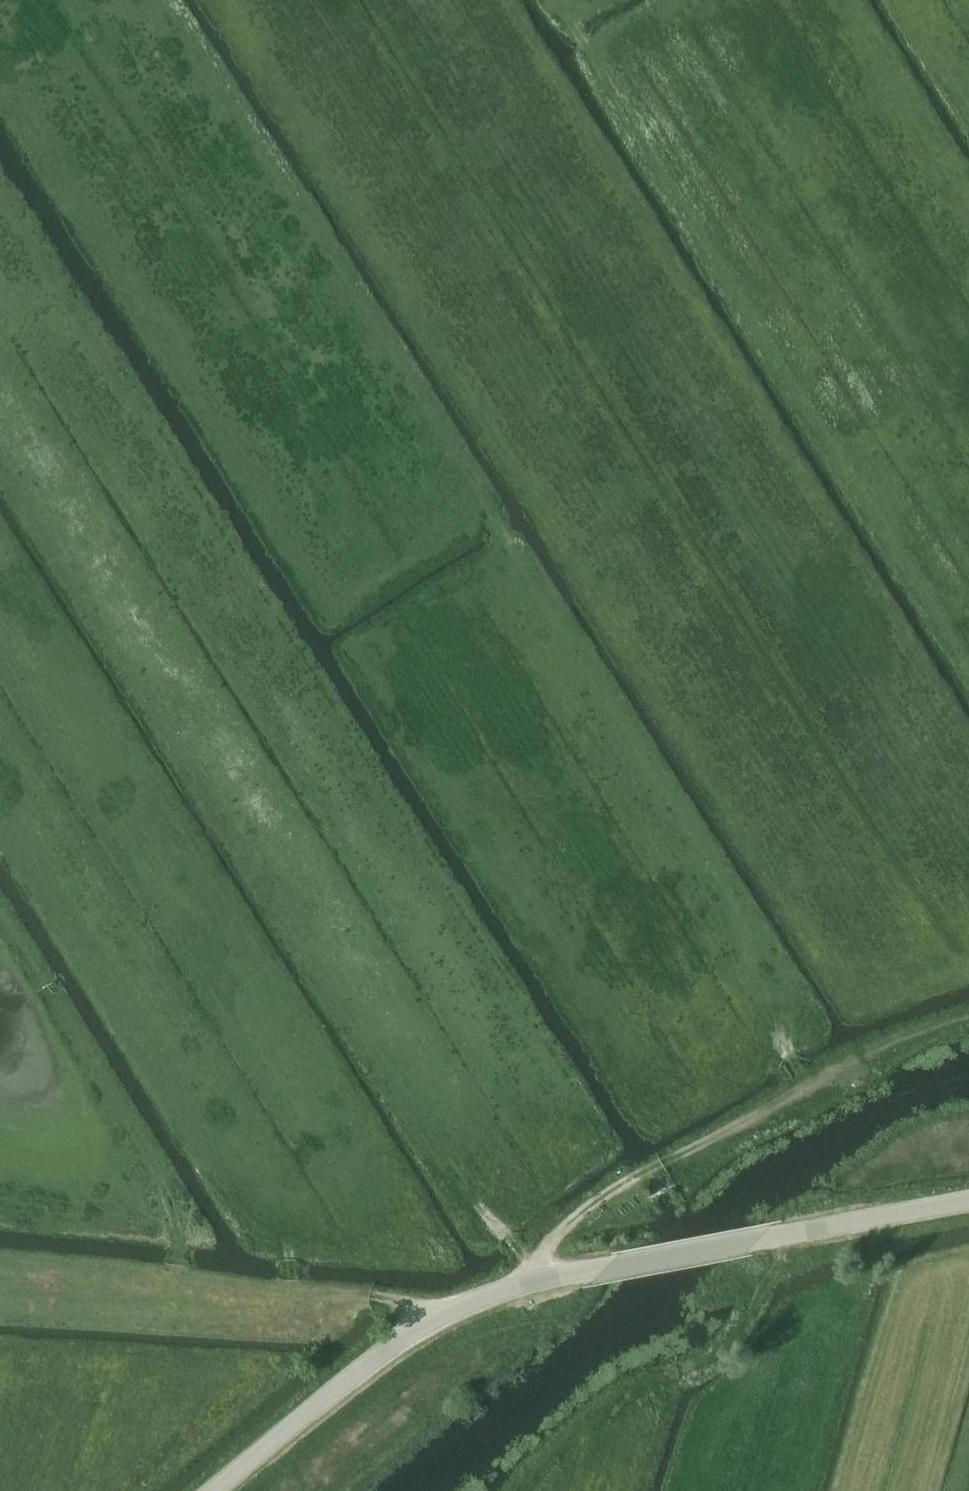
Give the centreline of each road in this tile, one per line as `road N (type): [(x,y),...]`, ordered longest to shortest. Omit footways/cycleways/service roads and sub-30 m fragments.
road 1 (unclassified): [(219,1490),(353,1378),(480,1296),(540,1277),(968,1201)]

